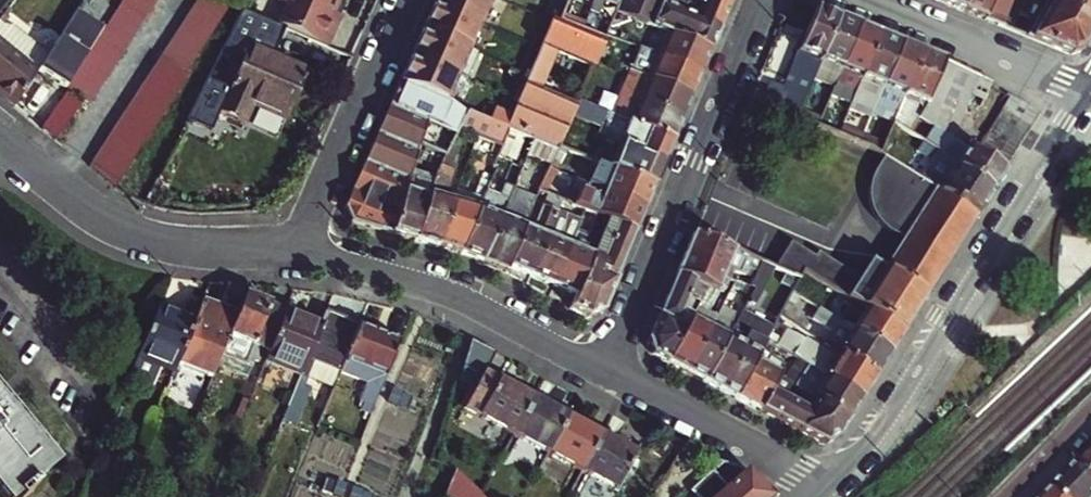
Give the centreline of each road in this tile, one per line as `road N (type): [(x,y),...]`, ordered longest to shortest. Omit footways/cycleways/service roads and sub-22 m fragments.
road 1 (tertiary): [(831,486),(867,446),(946,326),(1090,91)]
road 2 (residential): [(763,0),(609,372)]
road 3 (residential): [(300,256),(454,294),(609,372)]
road 4 (residential): [(14,150),(87,207),(143,237),(300,256)]
road 5 (residential): [(300,256),(411,0)]
road 6 (residential): [(609,372),(831,486)]
road 7 (residential): [(868,0),(1090,91)]

